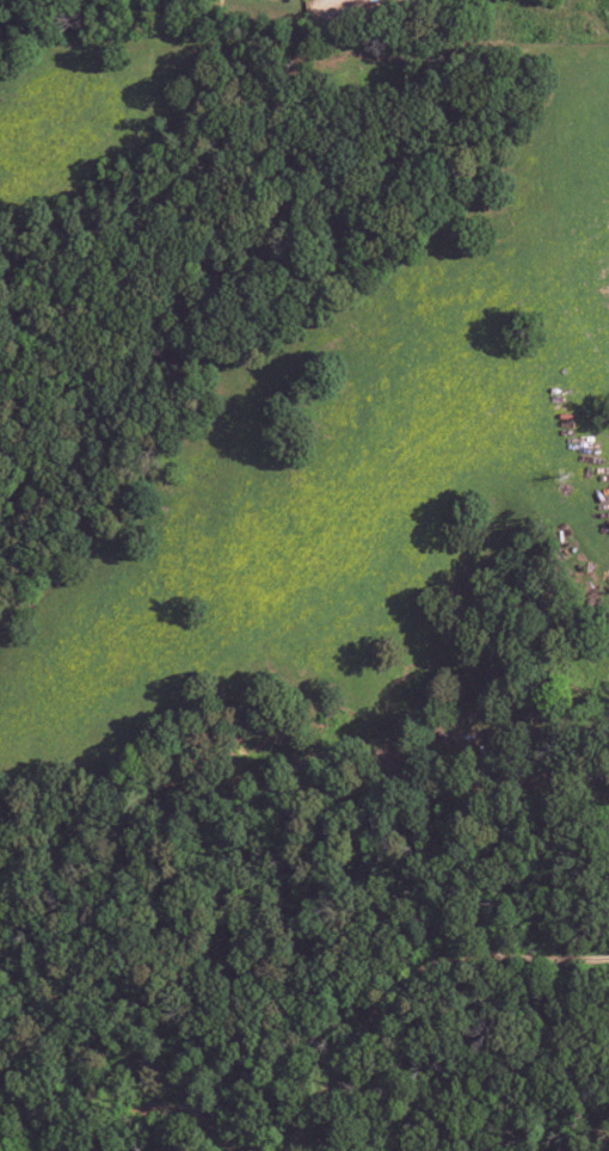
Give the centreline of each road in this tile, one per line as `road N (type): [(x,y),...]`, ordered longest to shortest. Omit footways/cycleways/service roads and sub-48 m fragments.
road 1 (residential): [(290,1150),(393,997),(425,968),(456,960),(608,962)]

